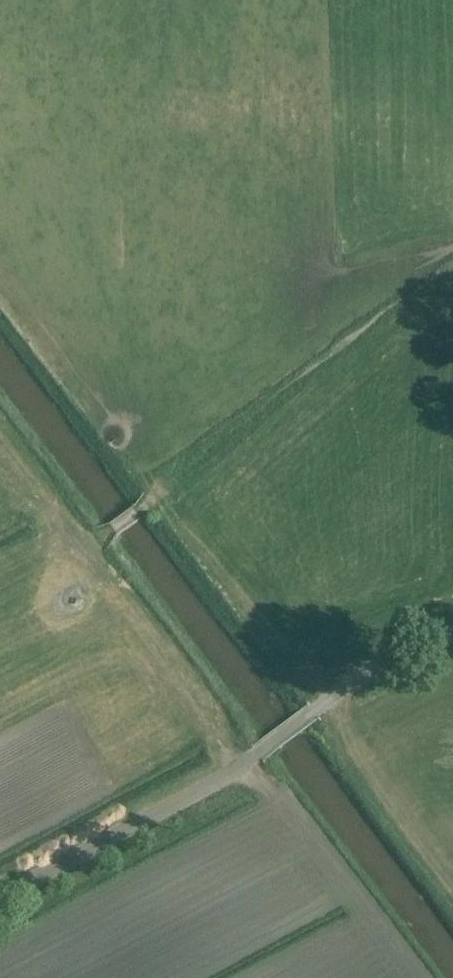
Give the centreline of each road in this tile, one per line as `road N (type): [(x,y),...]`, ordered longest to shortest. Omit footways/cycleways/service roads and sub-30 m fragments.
road 1 (unclassified): [(0,882),(244,752),(373,657),(452,631)]

